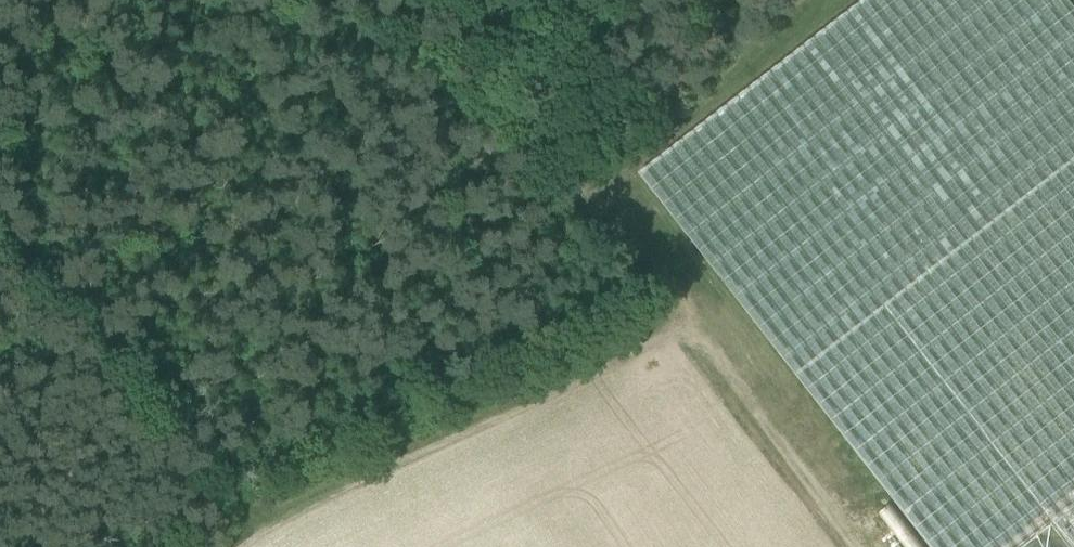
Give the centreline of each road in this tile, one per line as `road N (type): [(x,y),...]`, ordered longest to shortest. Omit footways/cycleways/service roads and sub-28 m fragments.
road 1 (track): [(234,517),(536,372),(671,322)]
road 2 (track): [(378,0),(671,322)]
road 3 (track): [(234,517),(0,270)]
road 4 (track): [(671,322),(857,546)]

